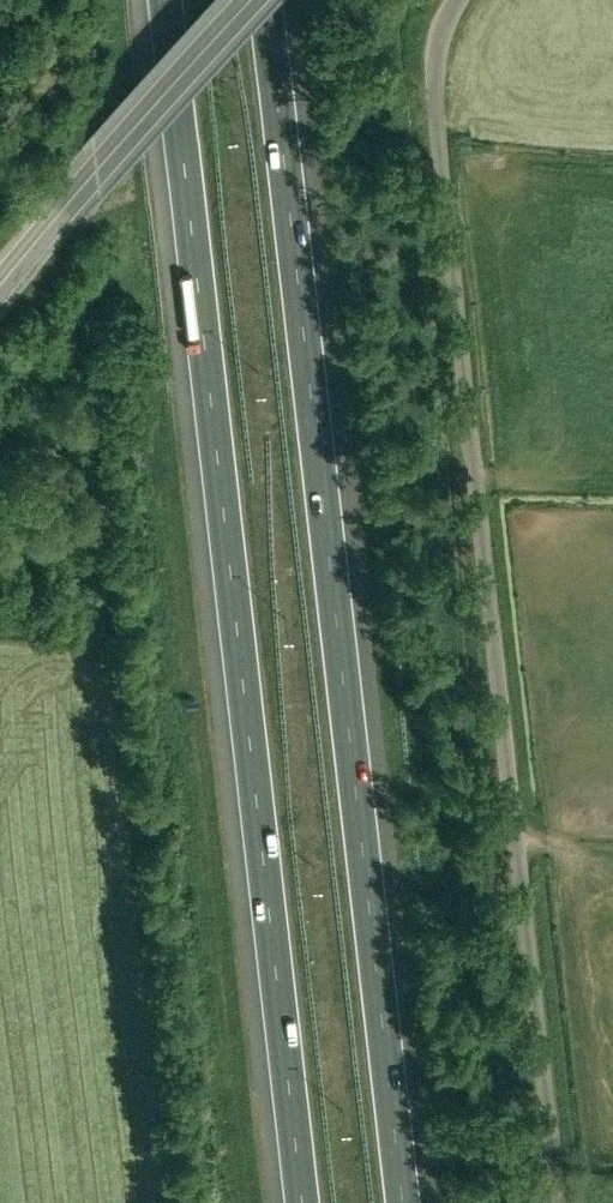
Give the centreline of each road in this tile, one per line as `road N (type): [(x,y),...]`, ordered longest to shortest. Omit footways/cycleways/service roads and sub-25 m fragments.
road 1 (motorway): [(407,1202),(268,0)]
road 2 (unclassified): [(551,1202),(434,43),(447,0)]
road 3 (motorway): [(163,0),(297,1202)]
road 4 (tertiary): [(0,287),(253,0)]

